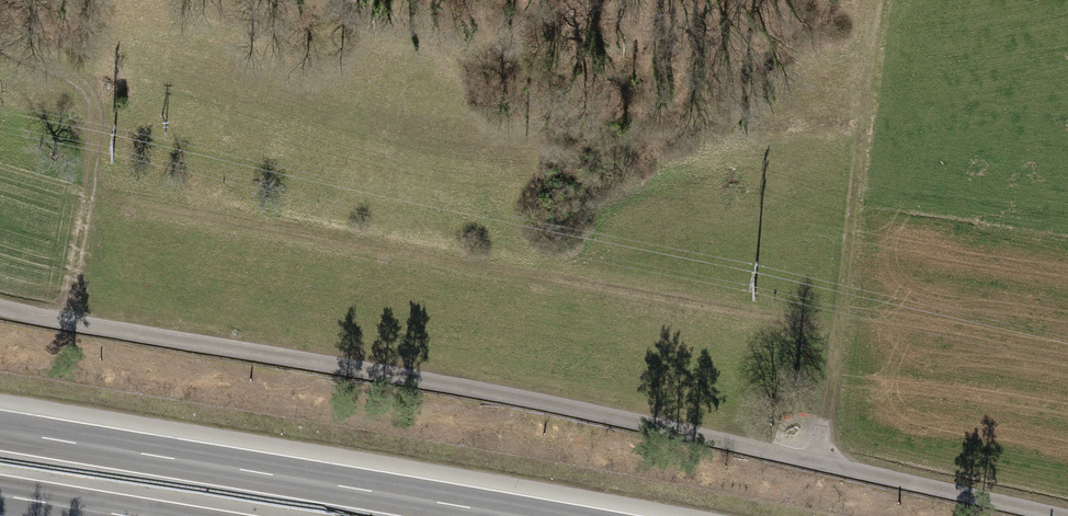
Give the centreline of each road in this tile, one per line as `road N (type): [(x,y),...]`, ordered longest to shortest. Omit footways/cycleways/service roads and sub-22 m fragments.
road 1 (unclassified): [(1059,515),(0,305)]
road 2 (motorway): [(526,515),(0,430)]
road 3 (track): [(819,465),(879,0)]
road 4 (track): [(66,322),(101,120),(69,71),(0,43)]
road 5 (motorway): [(0,494),(134,515)]

